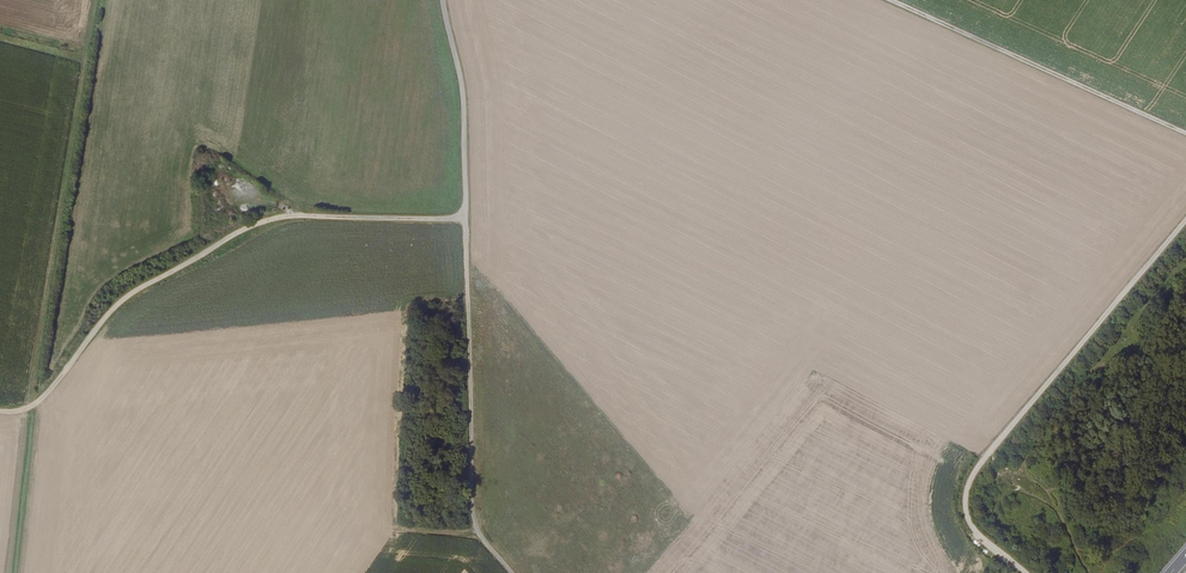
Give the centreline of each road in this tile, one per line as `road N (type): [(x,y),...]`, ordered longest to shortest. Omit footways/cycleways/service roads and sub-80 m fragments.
road 1 (track): [(513,572),(477,518),(466,97),(444,0)]
road 2 (track): [(0,412),(41,403),(120,304),(167,265),(263,214),(467,219)]
road 3 (track): [(1026,572),(973,516),(971,489),(998,443),(1185,222)]
road 4 (track): [(1185,134),(891,0)]

